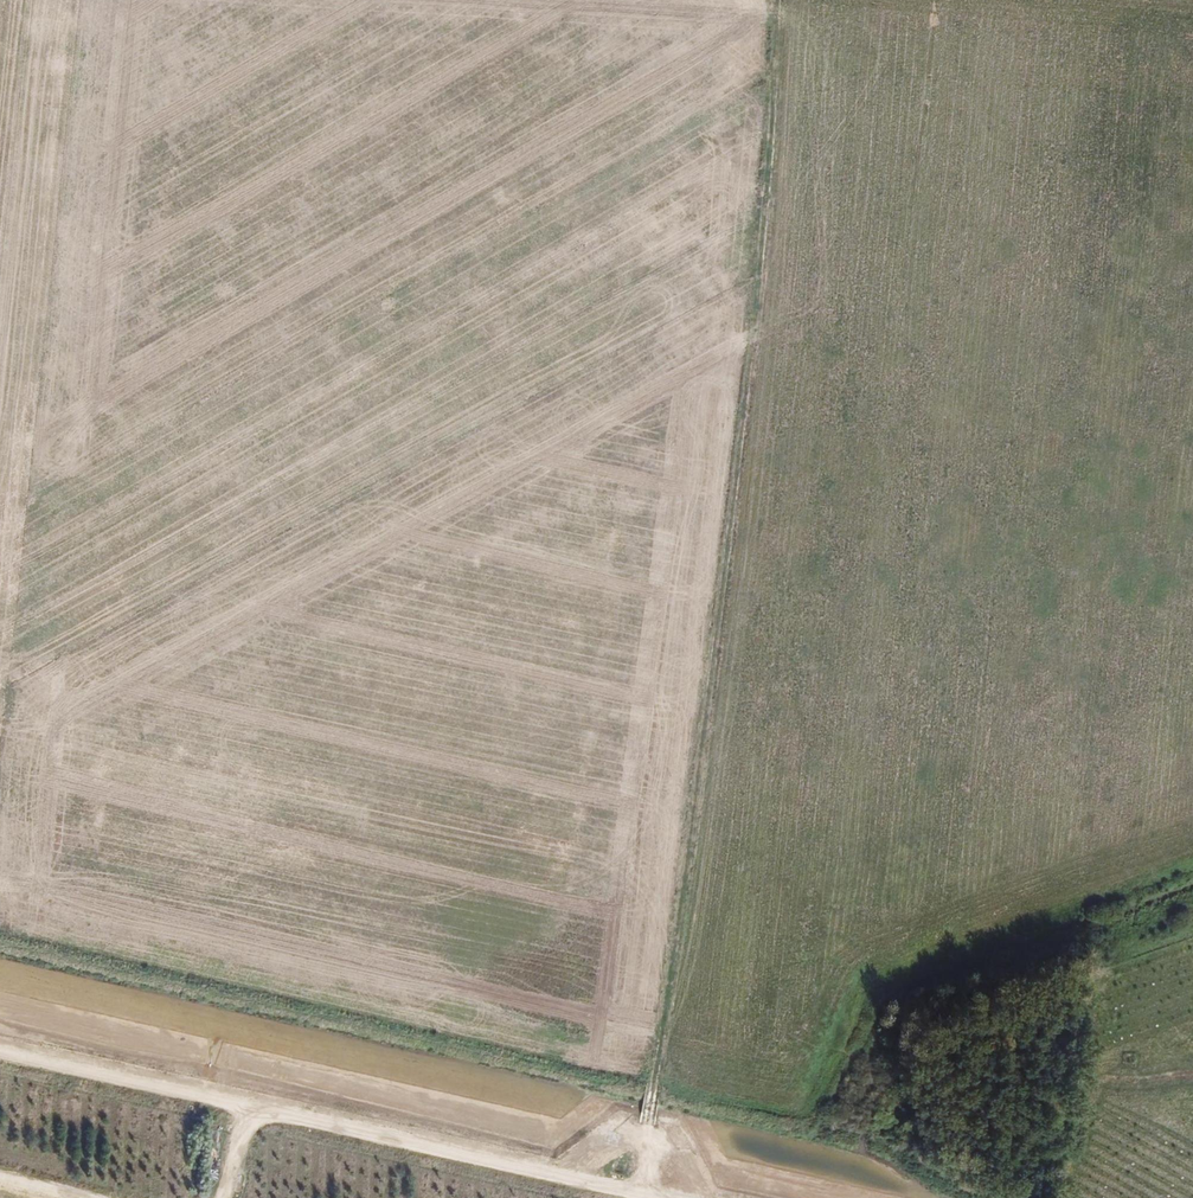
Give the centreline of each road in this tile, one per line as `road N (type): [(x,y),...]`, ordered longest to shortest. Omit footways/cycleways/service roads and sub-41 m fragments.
road 1 (track): [(778,0),(674,964),(633,1194)]
road 2 (track): [(633,1194),(252,1109)]
road 3 (track): [(0,1053),(252,1109)]

